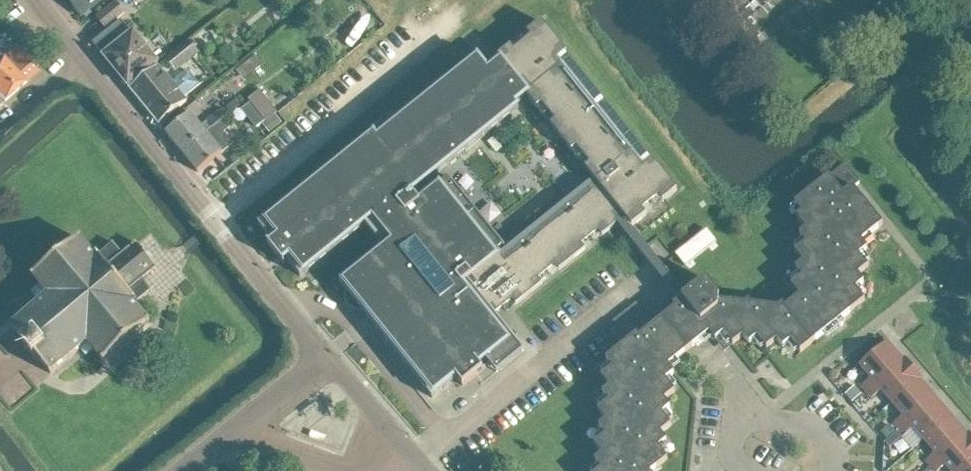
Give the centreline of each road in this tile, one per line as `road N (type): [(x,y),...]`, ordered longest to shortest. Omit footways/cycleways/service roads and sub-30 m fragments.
road 1 (residential): [(217,224),(446,28)]
road 2 (residential): [(415,458),(649,272)]
road 3 (residential): [(217,224),(79,54)]
road 4 (residential): [(748,470),(735,455),(736,441),(762,416),(799,419),(827,441),(837,460),(833,470)]
road 5 (residential): [(324,358),(217,224)]
road 6 (residential): [(415,458),(324,358)]

